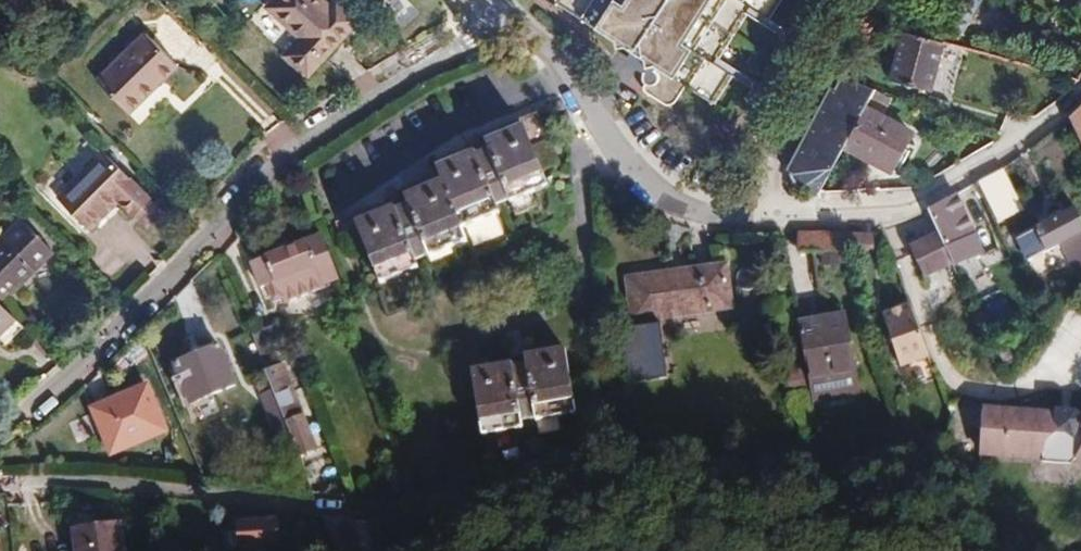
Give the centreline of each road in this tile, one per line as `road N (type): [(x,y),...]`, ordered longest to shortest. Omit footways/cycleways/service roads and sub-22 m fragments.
road 1 (residential): [(489,11),(675,211),(882,206),(1047,121),(1080,83)]
road 2 (residential): [(0,420),(150,308),(277,148),(489,11)]
road 3 (residential): [(0,485),(116,479),(376,514)]

